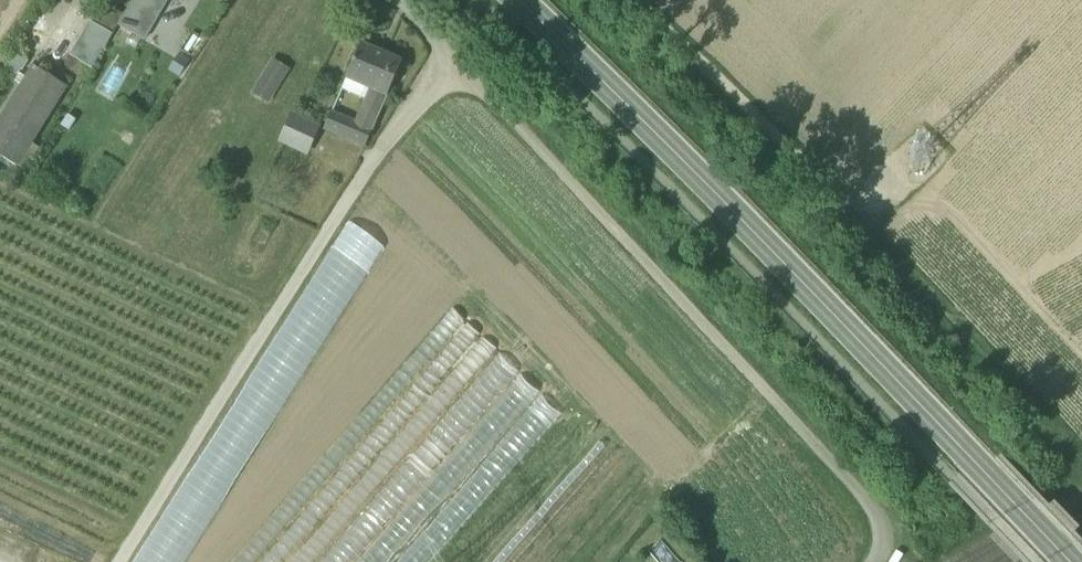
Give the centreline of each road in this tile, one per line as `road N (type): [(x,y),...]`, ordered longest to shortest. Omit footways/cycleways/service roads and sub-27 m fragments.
road 1 (secondary): [(1068,561),(513,0)]
road 2 (residential): [(397,0),(885,521),(865,561)]
road 3 (track): [(636,0),(1072,442)]

